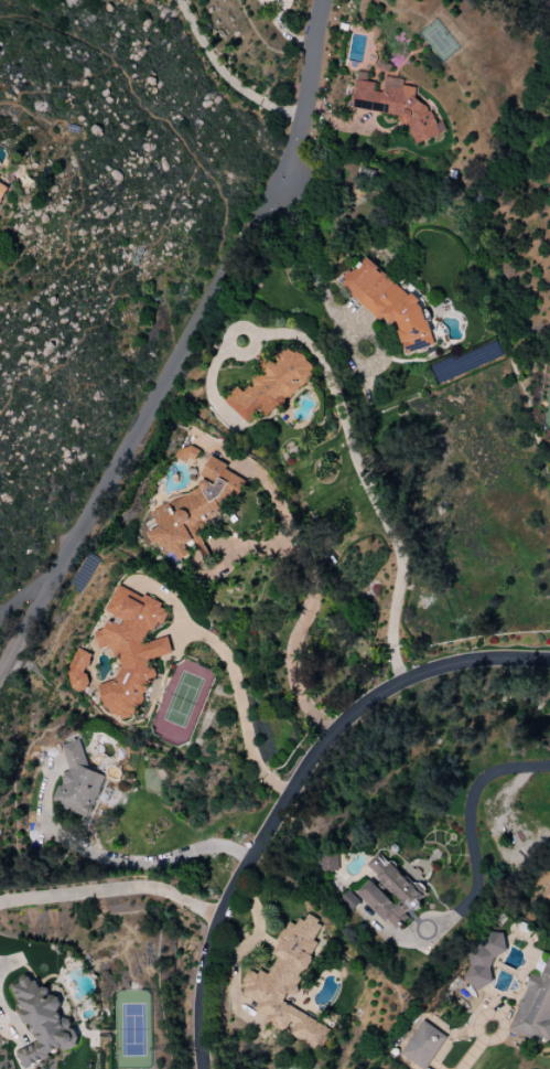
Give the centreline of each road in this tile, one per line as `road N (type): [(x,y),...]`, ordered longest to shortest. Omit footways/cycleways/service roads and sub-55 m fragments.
road 1 (residential): [(0,682),(278,179),(305,113),(326,0)]
road 2 (residential): [(202,1068),(205,955),(250,857),(321,745),(391,686),(450,658),(549,659)]

